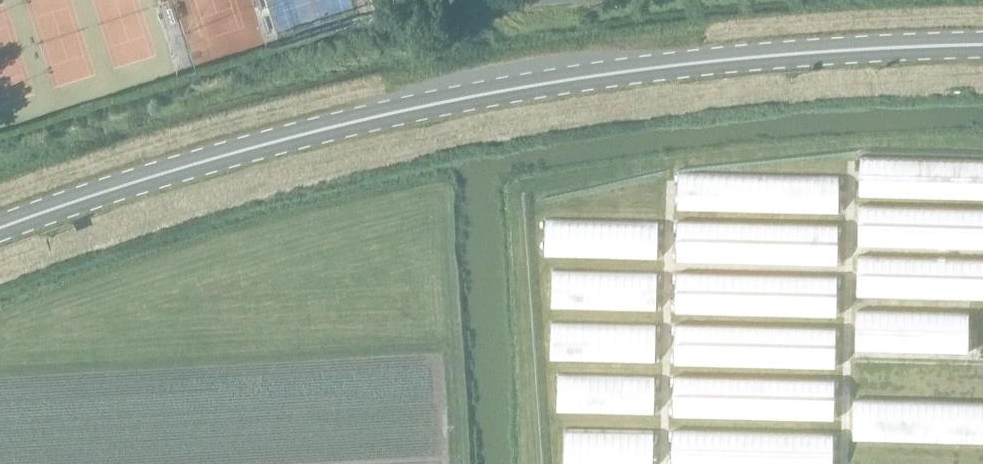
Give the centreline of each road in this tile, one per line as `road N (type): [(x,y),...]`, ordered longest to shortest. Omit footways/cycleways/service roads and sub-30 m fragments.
road 1 (secondary): [(0,228),(212,159),(462,98),(747,57),(982,45)]

